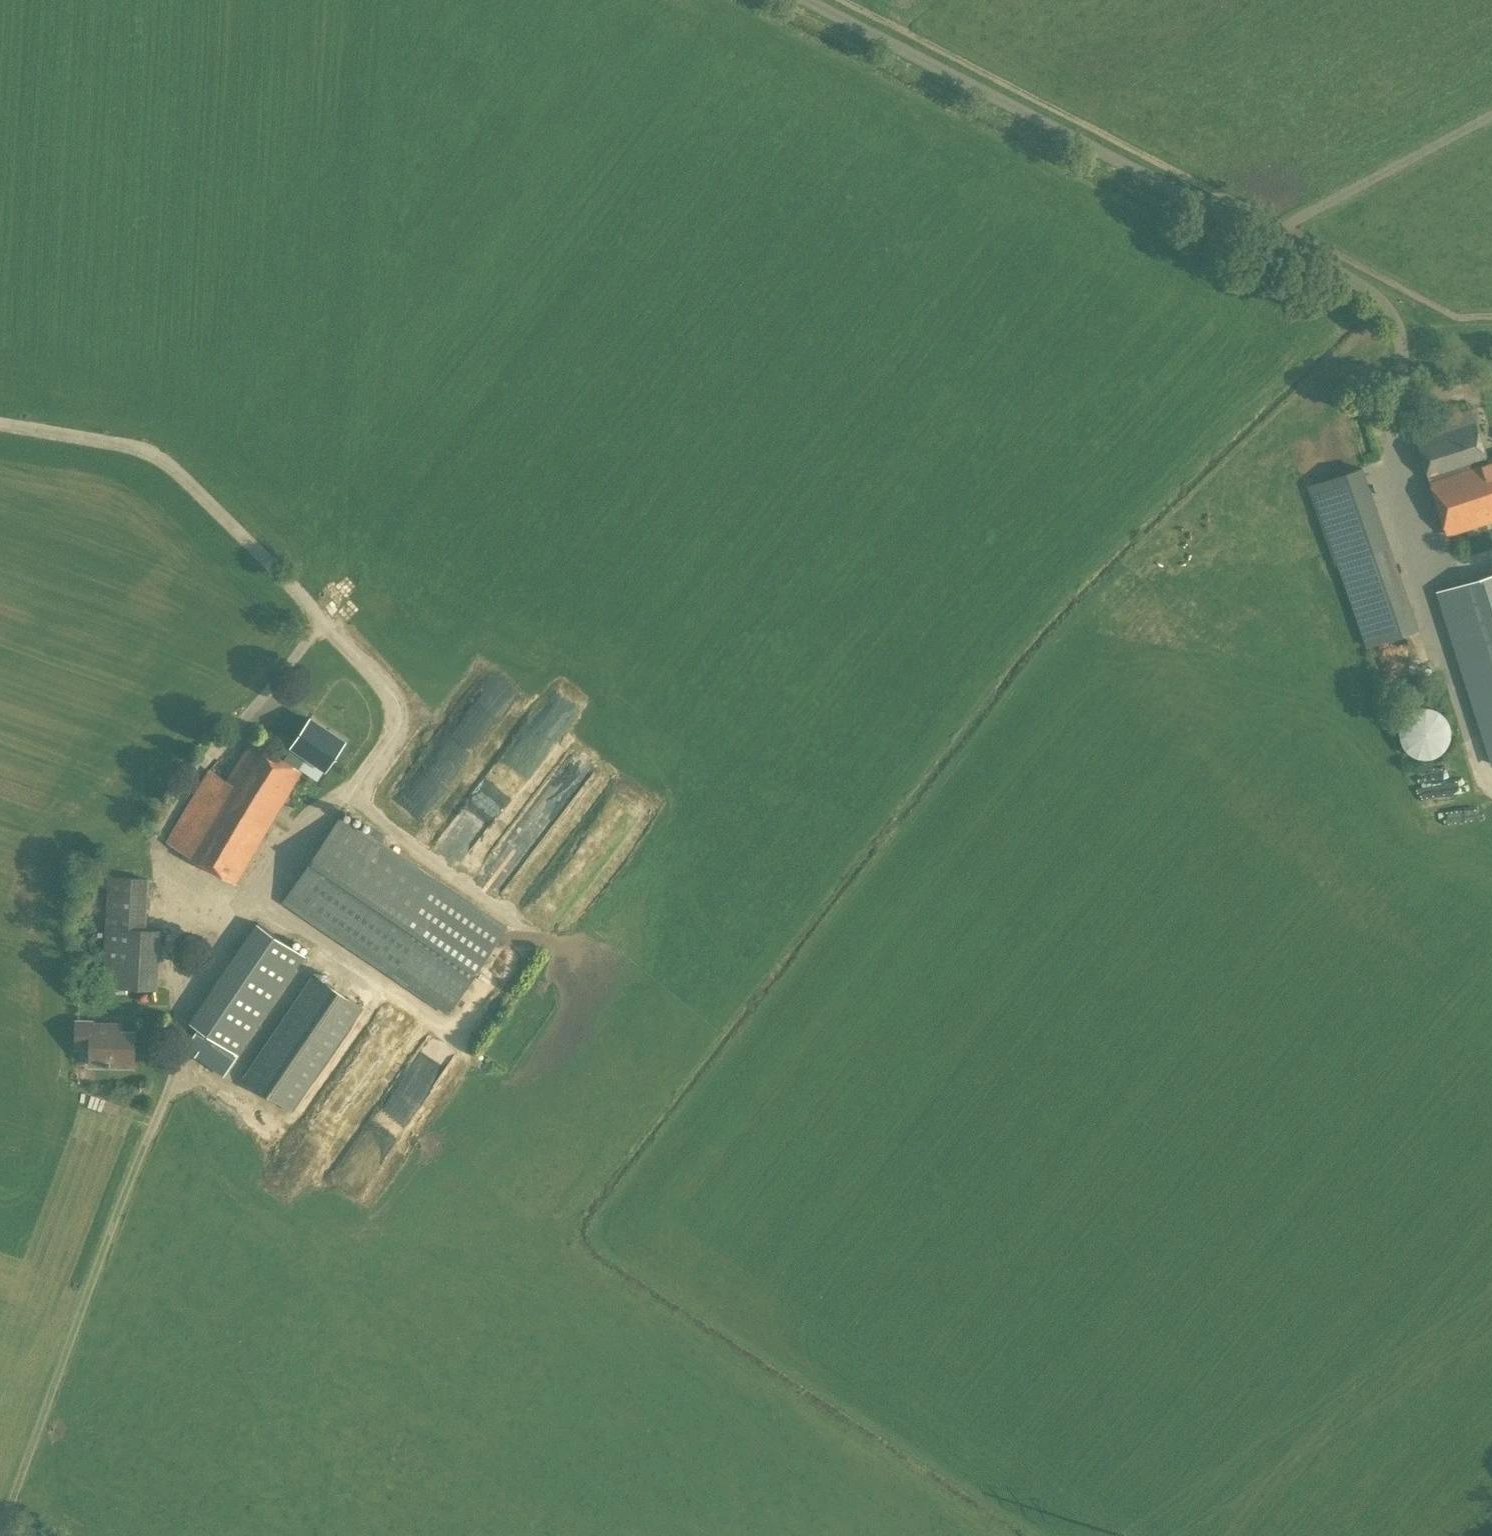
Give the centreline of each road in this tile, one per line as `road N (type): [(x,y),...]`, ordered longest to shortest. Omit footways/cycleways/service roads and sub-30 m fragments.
road 1 (track): [(0,429),(151,452),(366,666),(389,711),(367,766),(194,966),(178,1055),(0,1533)]

